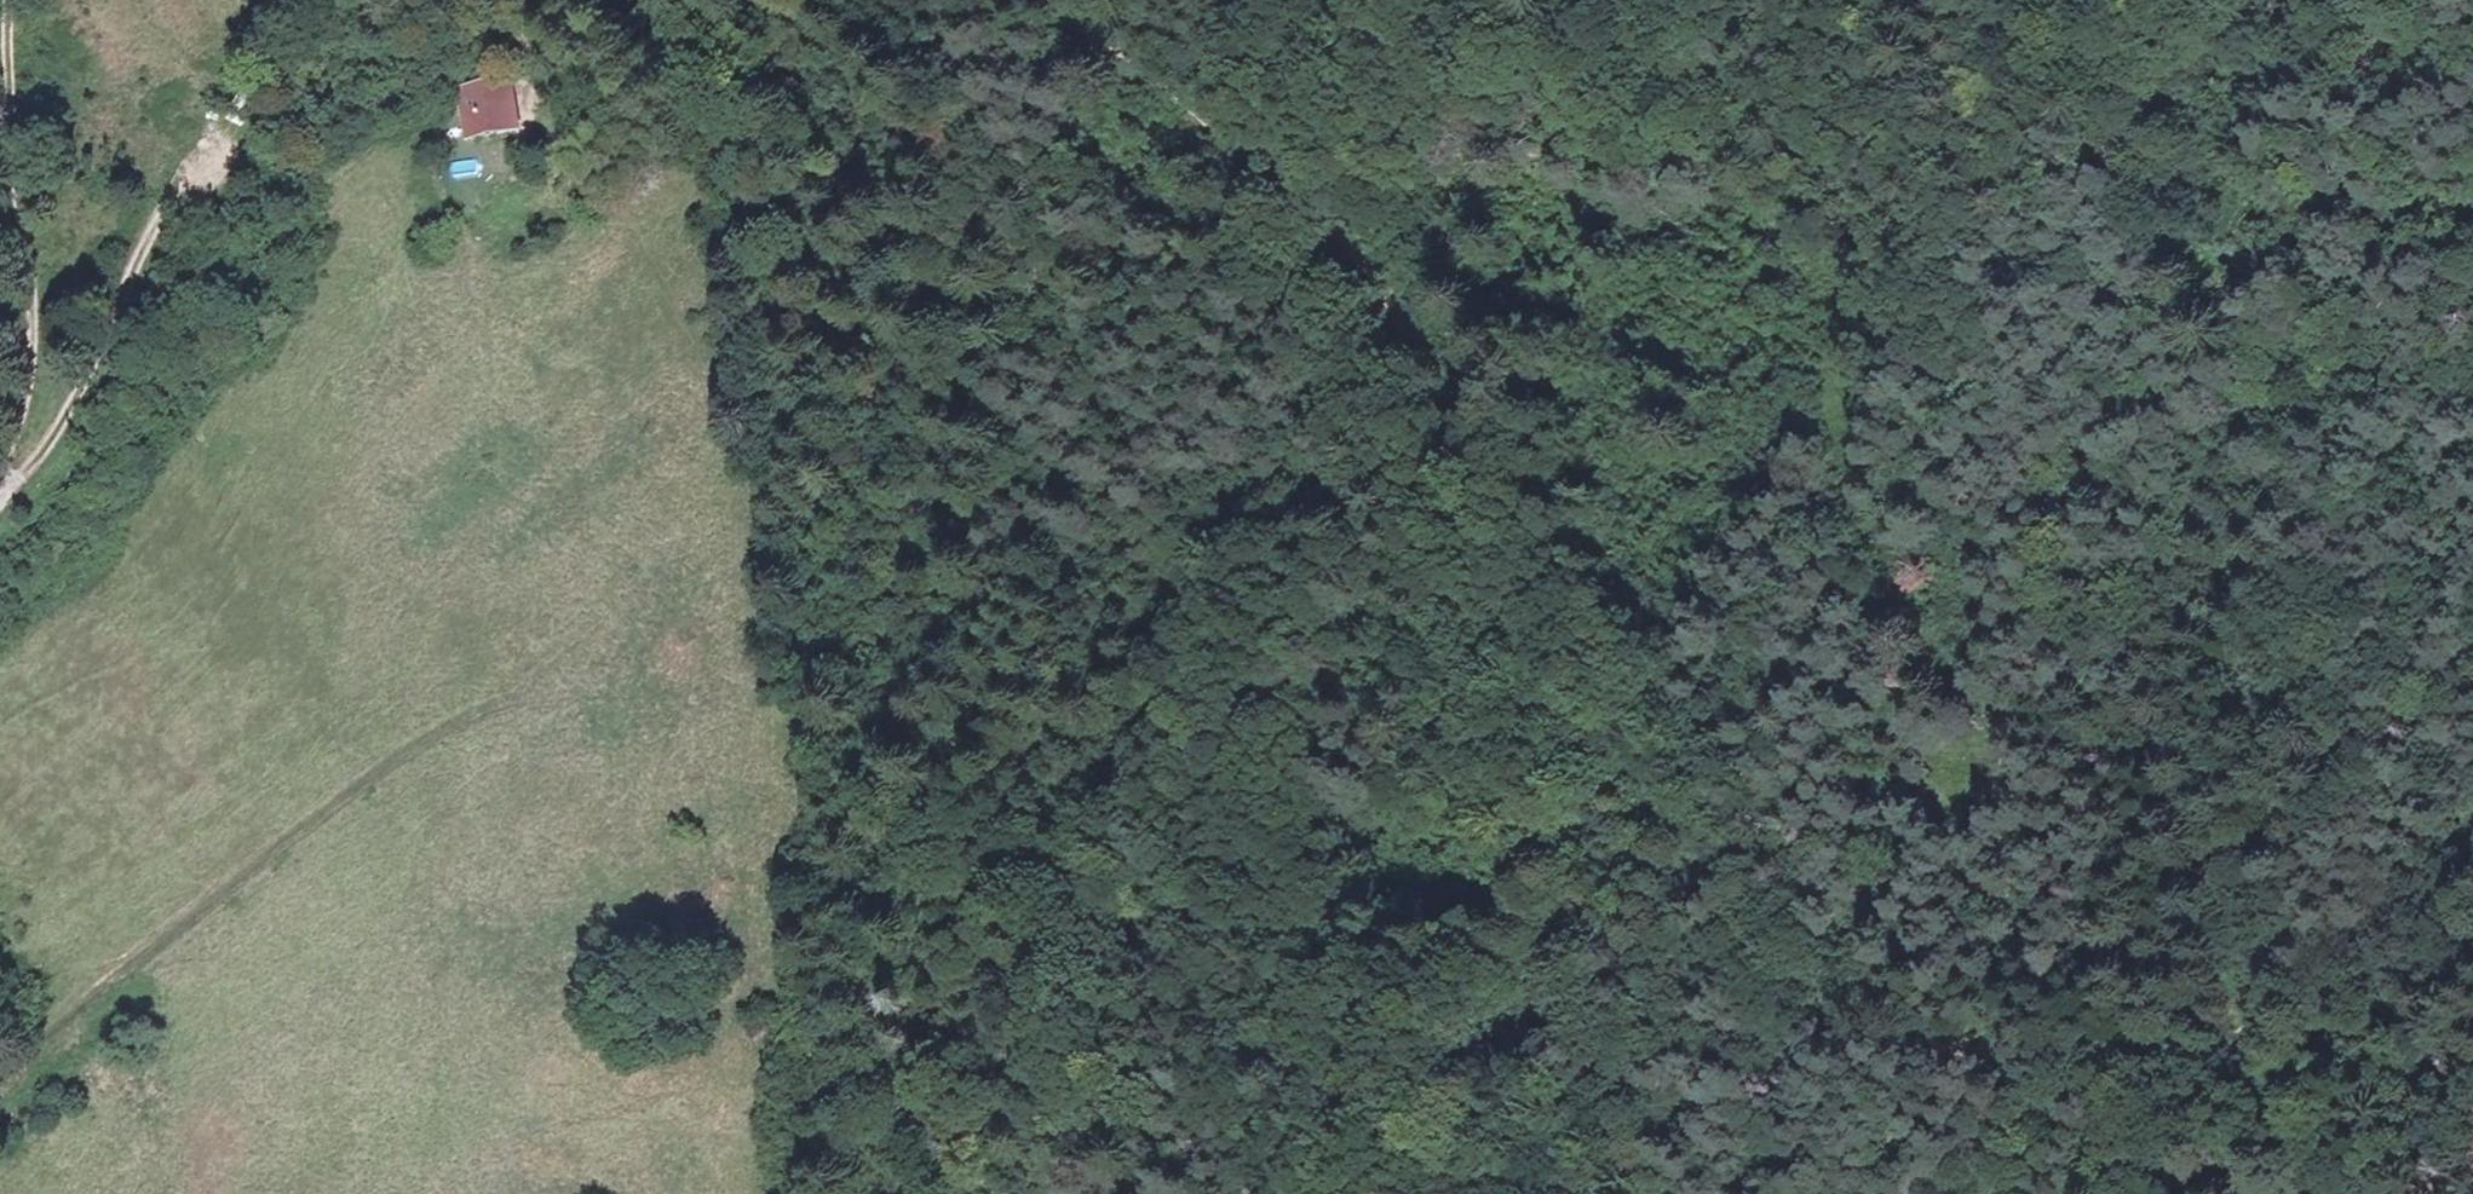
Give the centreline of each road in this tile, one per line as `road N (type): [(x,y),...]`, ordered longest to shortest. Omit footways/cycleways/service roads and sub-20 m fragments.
road 1 (track): [(2332,1193),(2277,1110),(2236,1079),(2070,1076),(1963,1058),(1775,938),(1550,673),(1456,367),(1379,255),(1075,0)]
road 2 (track): [(2236,1079),(2249,538),(2236,219)]
road 3 (track): [(621,0),(569,43),(477,40),(418,52),(255,139),(192,196),(143,268),(93,386),(0,488)]
road 4 (track): [(0,1072),(52,1011),(415,741)]
road 5 (track): [(18,0),(12,43),(38,398),(0,488)]

